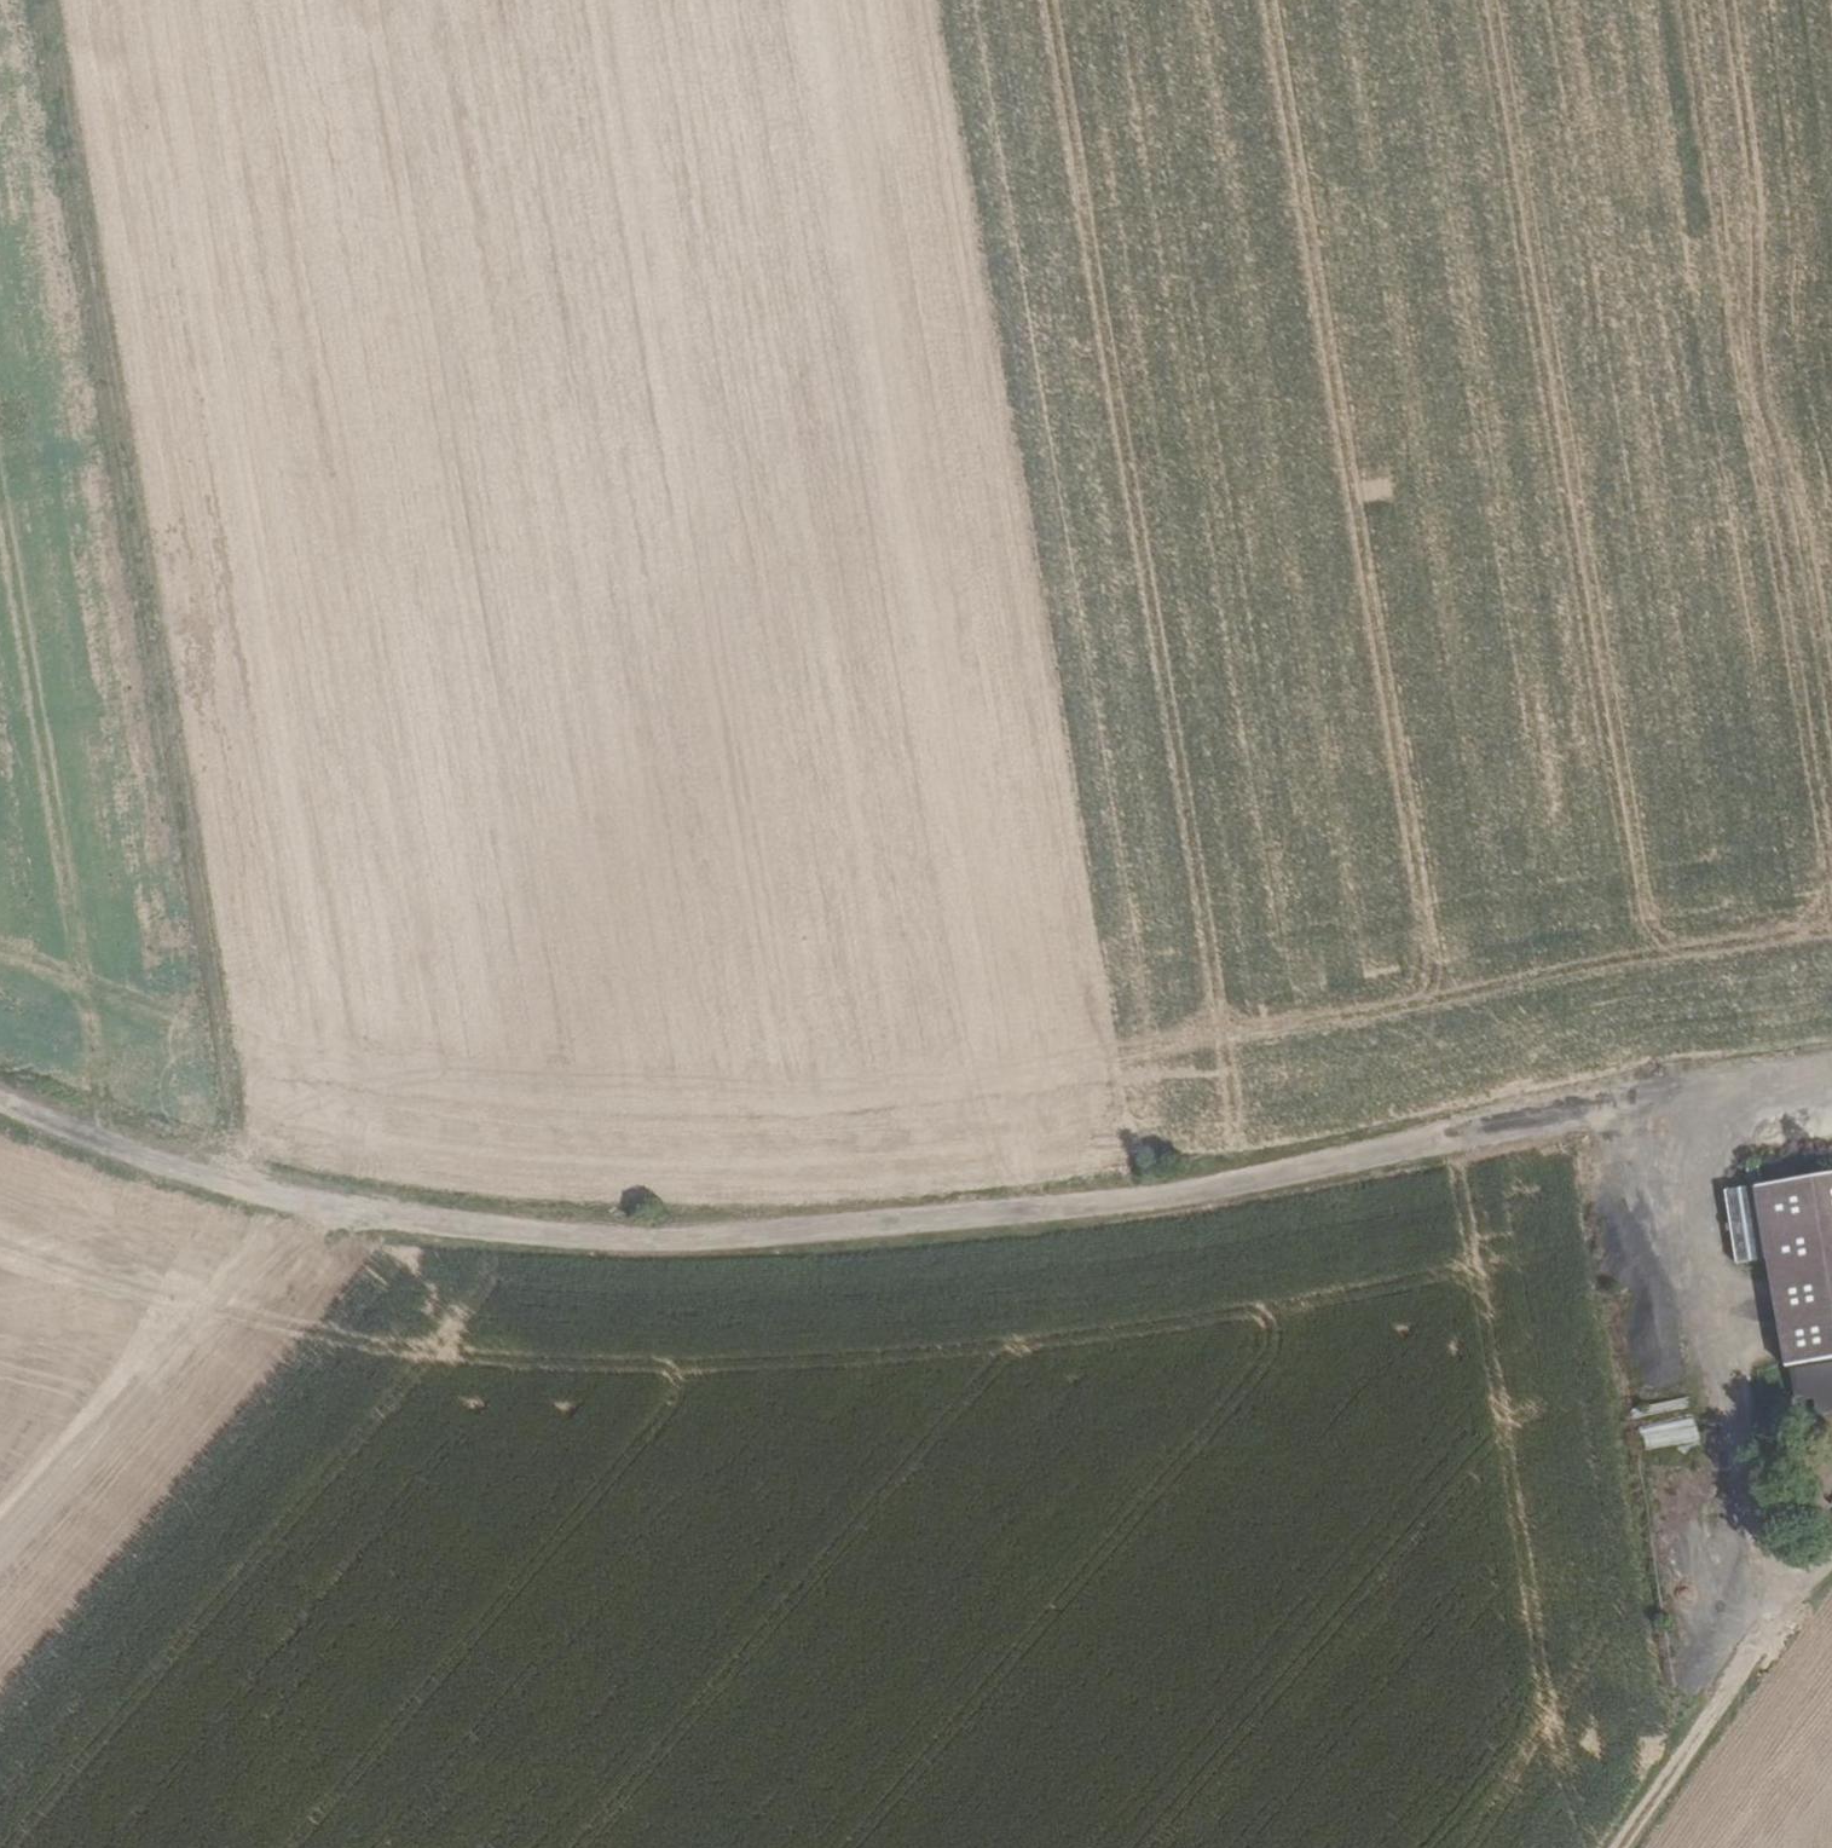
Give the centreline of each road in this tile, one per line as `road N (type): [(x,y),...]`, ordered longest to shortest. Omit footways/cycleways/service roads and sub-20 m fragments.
road 1 (track): [(1831,1077),(1175,1194),(566,1238),(0,1066)]
road 2 (track): [(1831,1561),(1795,1602),(1623,1847)]

